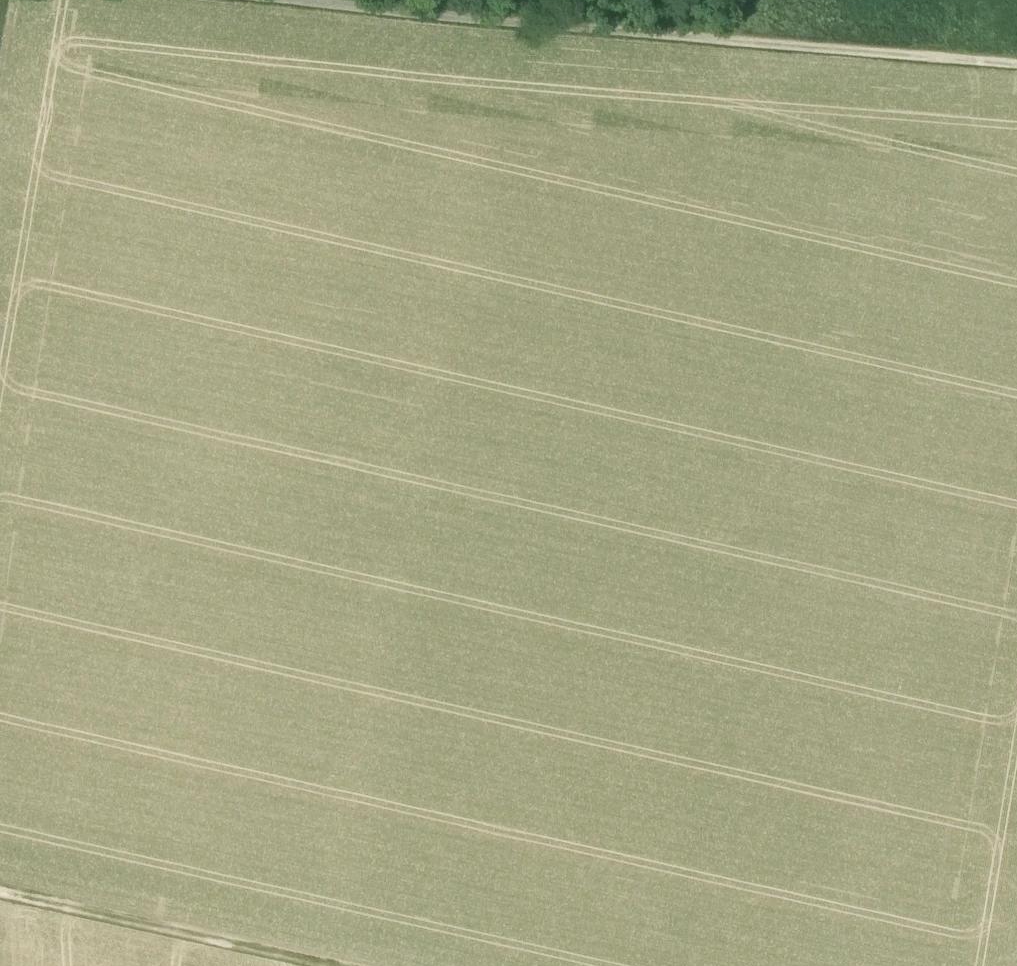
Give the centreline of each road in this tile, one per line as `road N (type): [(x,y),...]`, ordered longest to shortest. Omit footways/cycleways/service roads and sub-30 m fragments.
road 1 (track): [(1016,63),(321,0)]
road 2 (track): [(0,892),(312,965)]

